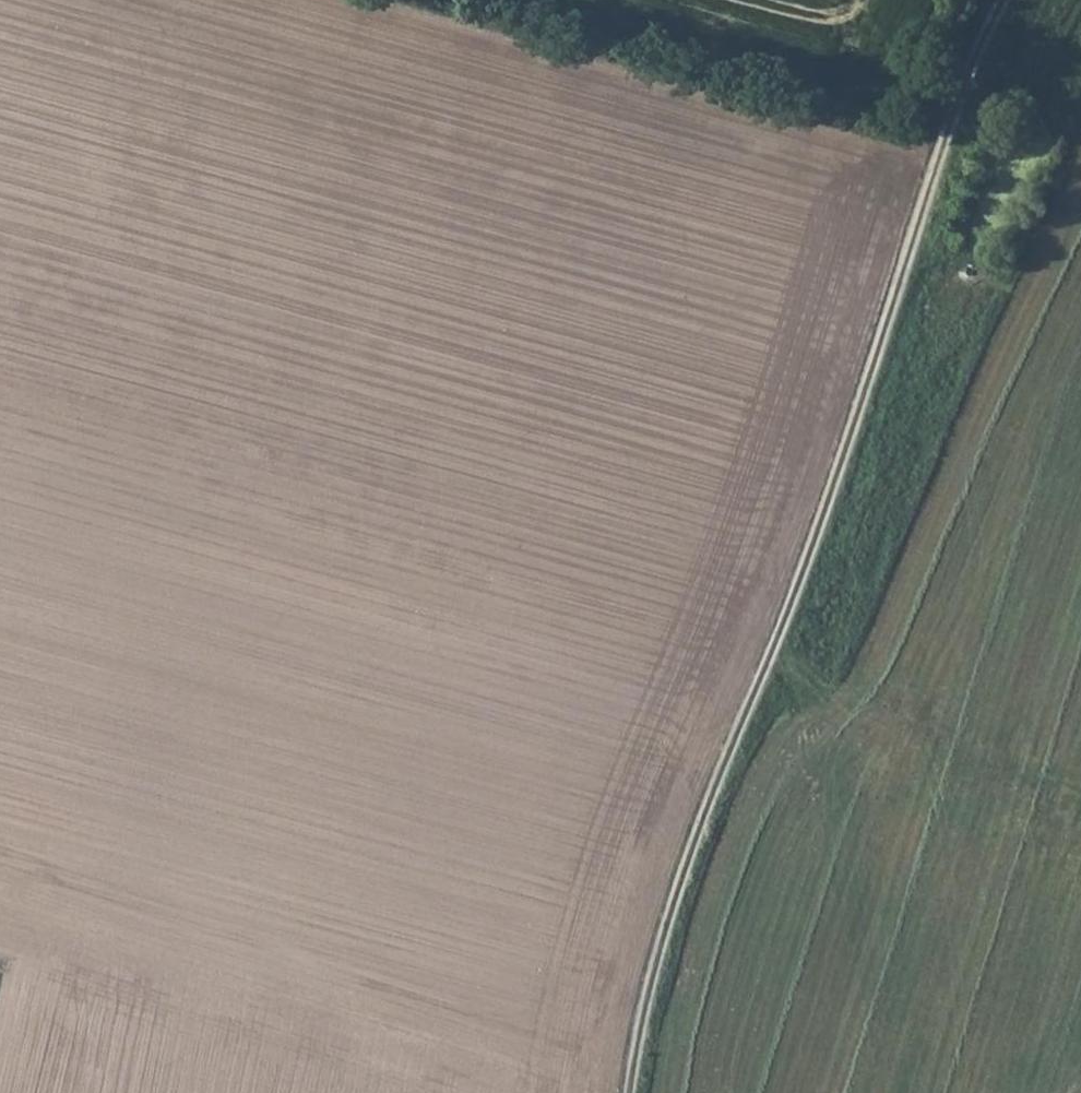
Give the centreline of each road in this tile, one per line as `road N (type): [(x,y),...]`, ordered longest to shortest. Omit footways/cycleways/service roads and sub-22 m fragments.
road 1 (track): [(1005,0),(934,159),(799,594),(673,899),(631,1092)]

